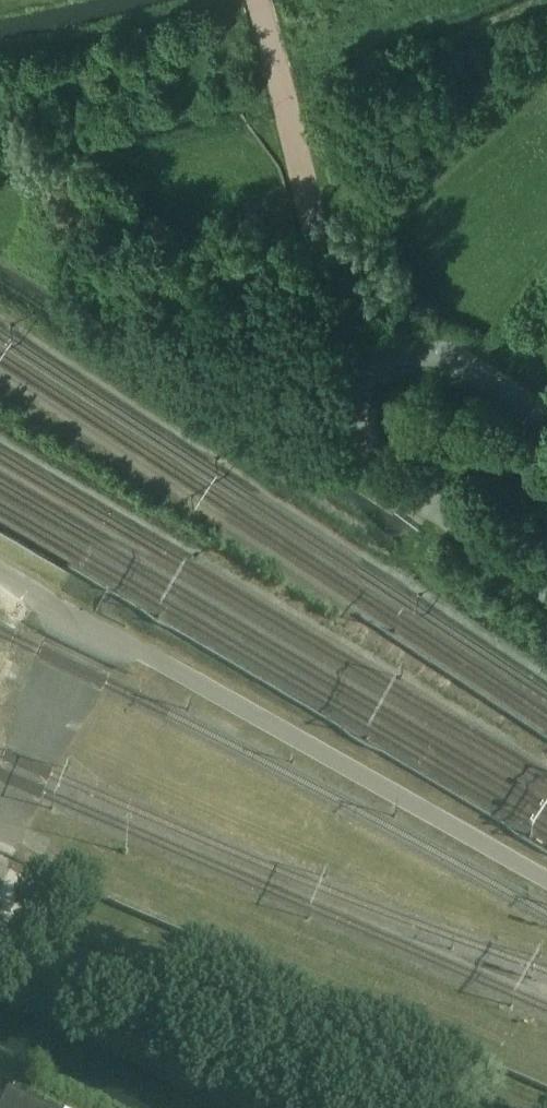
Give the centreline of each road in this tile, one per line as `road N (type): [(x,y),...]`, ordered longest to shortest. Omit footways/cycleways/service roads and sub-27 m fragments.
road 1 (unclassified): [(546,593),(384,468),(368,445),(352,360)]

